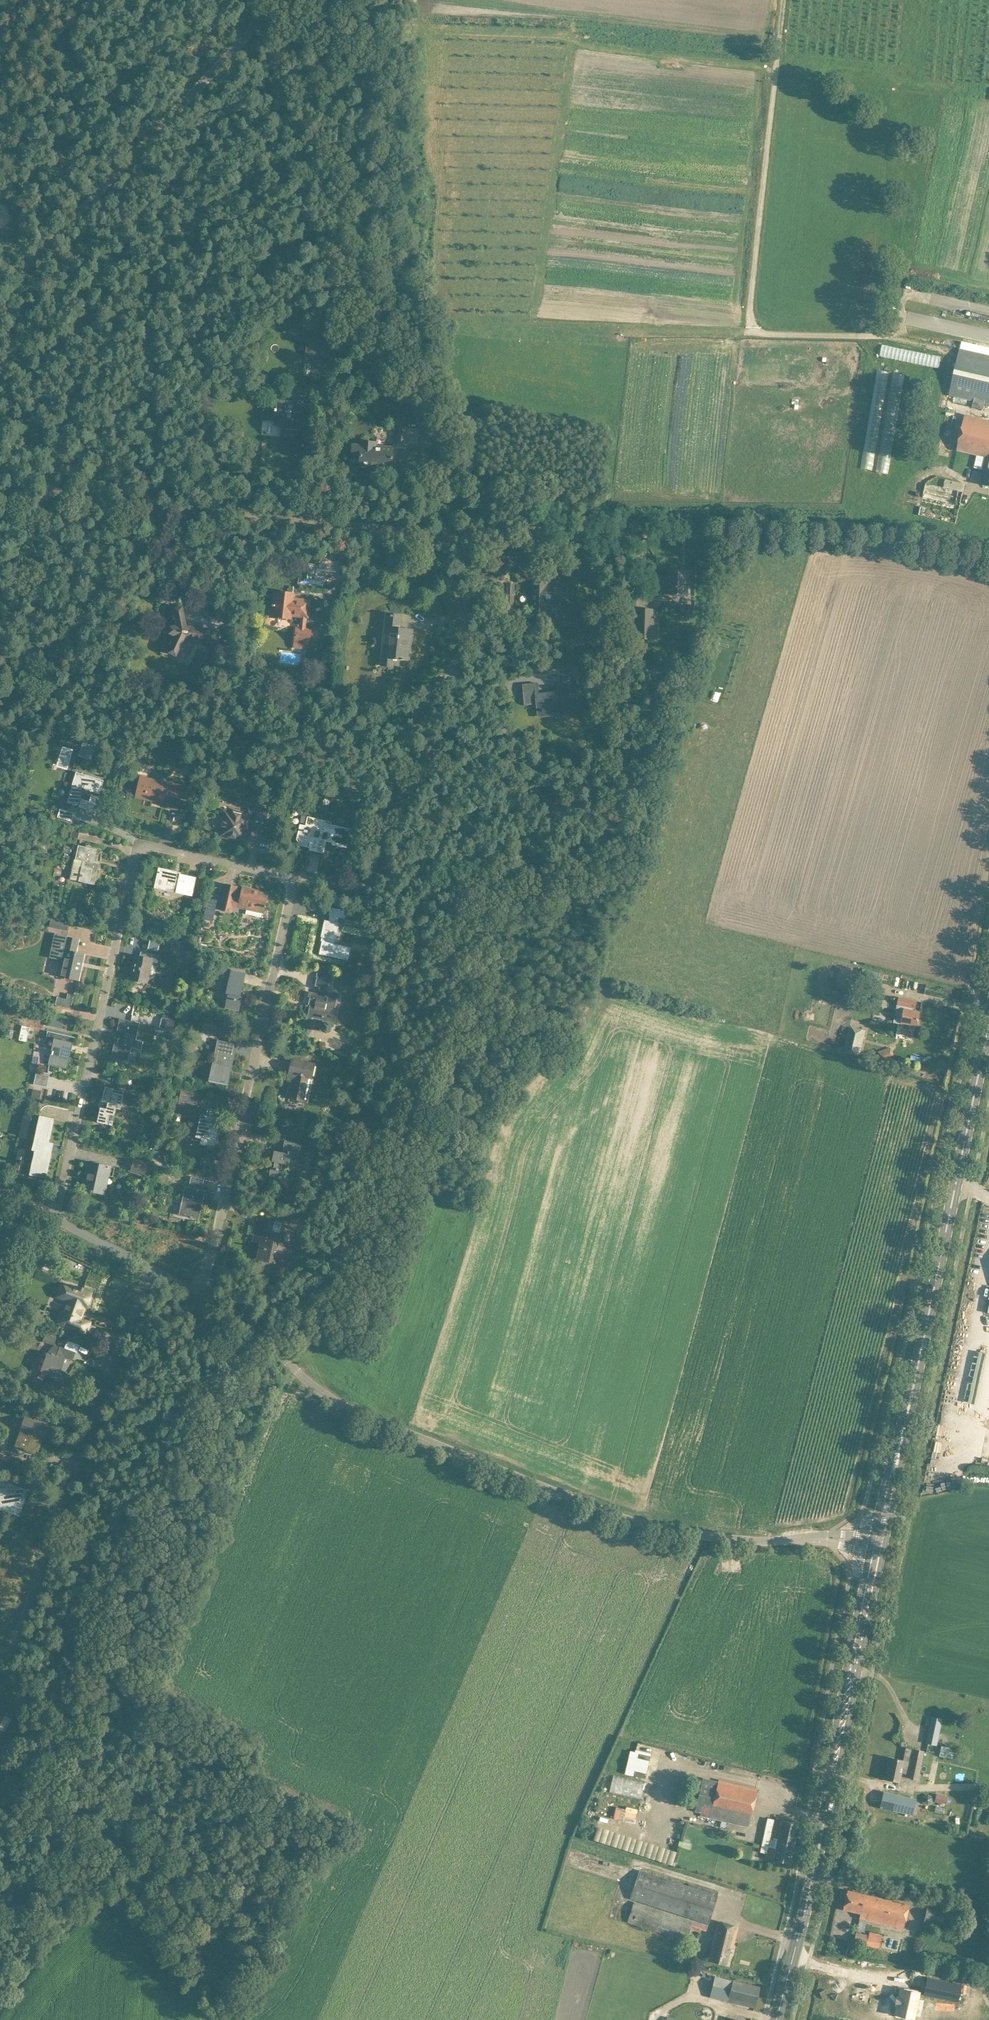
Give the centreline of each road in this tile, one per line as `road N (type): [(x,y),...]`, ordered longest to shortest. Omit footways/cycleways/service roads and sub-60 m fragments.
road 1 (unclassified): [(878,1546),(824,1537),(733,1539),(619,1516),(339,1402),(253,1322),(203,1294)]
road 2 (unclassified): [(988,560),(864,542),(443,533)]
road 3 (unclassified): [(55,1219),(136,854),(152,846),(294,877)]
road 4 (primary): [(878,1546),(988,1023)]
road 5 (primary): [(776,2019),(878,1546)]
road 6 (unclassified): [(203,1294),(294,877)]
road 7 (unclassified): [(0,1659),(151,1268)]
road 8 (unclassified): [(0,283),(36,257),(236,45),(258,0)]
road 9 (unclassified): [(294,877),(346,887),(370,881),(397,755),(434,691)]
road 10 (unclassified): [(443,533),(164,506)]
road 11 (unclassified): [(437,686),(468,635),(443,533)]

